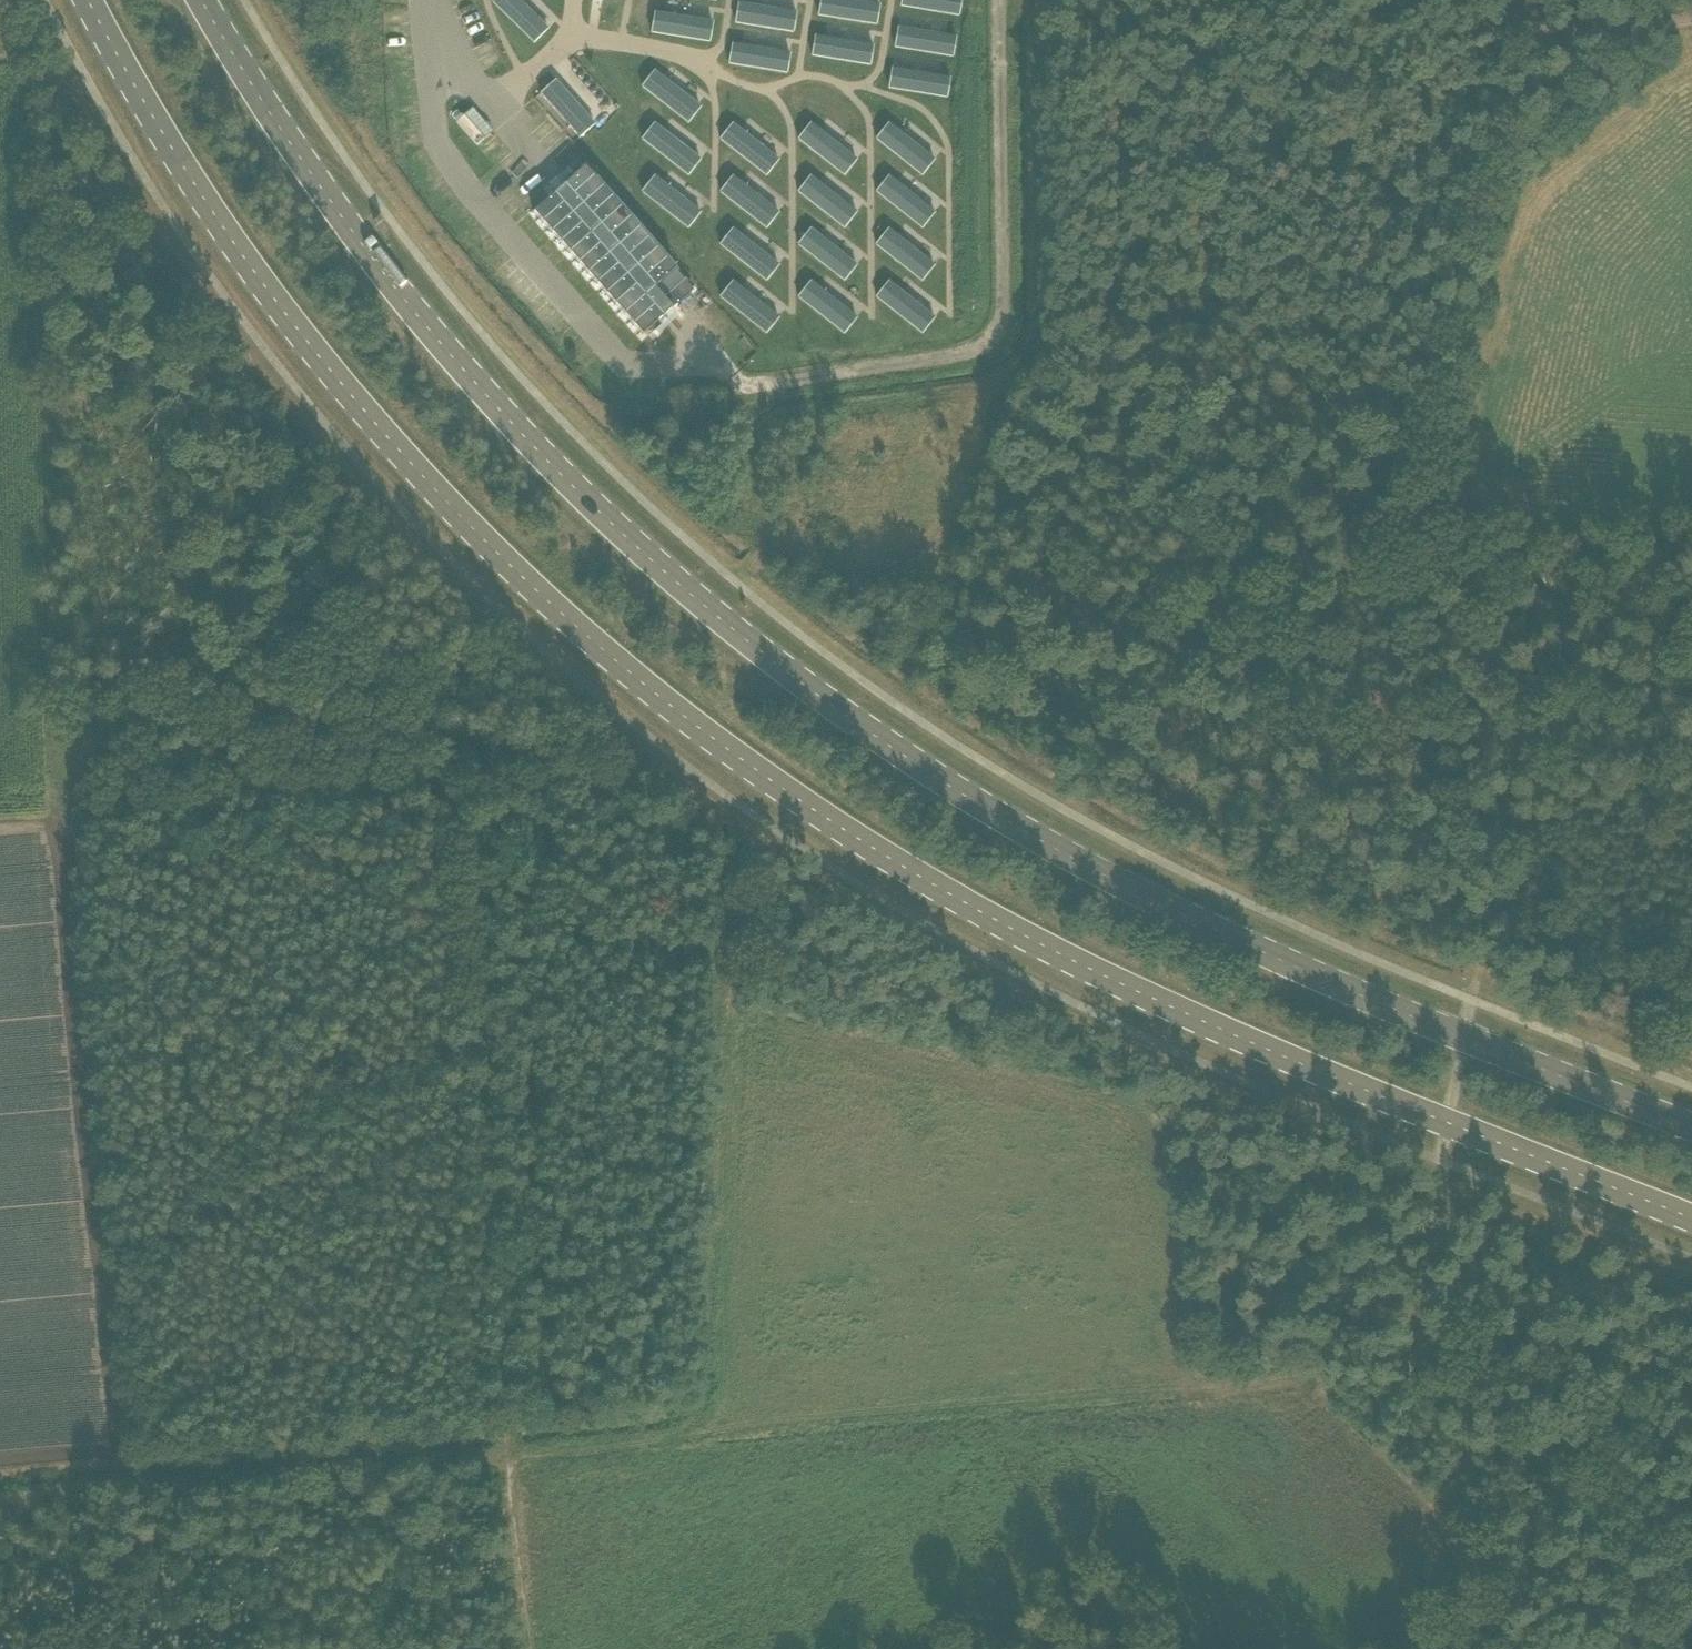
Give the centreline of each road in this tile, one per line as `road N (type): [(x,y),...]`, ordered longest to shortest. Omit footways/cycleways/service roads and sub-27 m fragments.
road 1 (primary): [(90,0),(156,125),(295,331),(461,526),(655,699),(752,773),(975,913),(1115,986),(1691,1219)]
road 2 (primary): [(1691,1129),(1134,898),(981,809),(688,596),(509,430),(364,255),(200,0)]
road 3 (track): [(1659,1648),(1473,1370),(1445,1314),(1437,1264),(1463,1039),(1535,697)]
road 4 (track): [(747,811),(706,1424),(653,1439),(509,1456)]
road 5 (track): [(1535,697),(1472,657),(1400,557),(1393,498),(1401,390),(1432,278),(1494,100),(1527,48)]
road 6 (track): [(430,791),(450,802),(456,820),(509,1456)]
road 7 (track): [(0,1493),(509,1456)]
road 8 (track): [(430,791),(0,823)]
road 9 (track): [(509,1456),(523,1648)]
road 10 (track): [(1691,22),(1527,48)]
road 11 (track): [(1691,676),(1535,697)]

